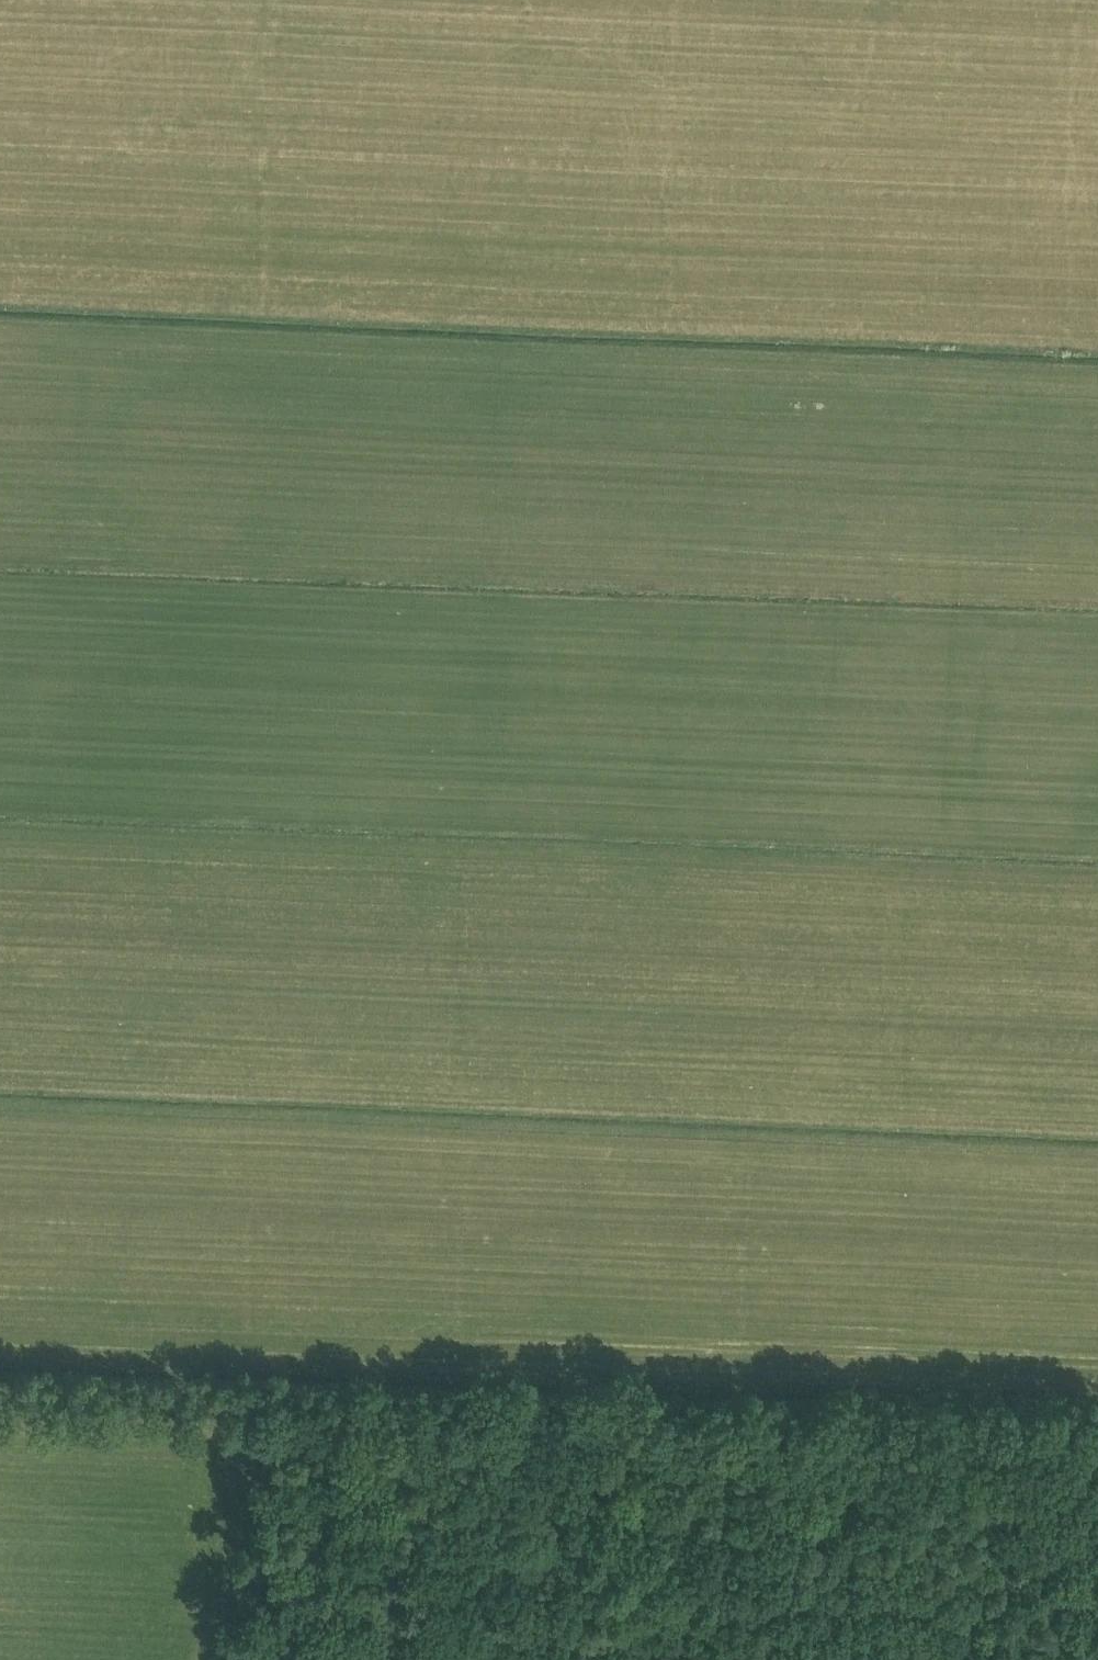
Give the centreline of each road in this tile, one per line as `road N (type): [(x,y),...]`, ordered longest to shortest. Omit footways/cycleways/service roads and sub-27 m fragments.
road 1 (track): [(0,1392),(1097,1428)]

